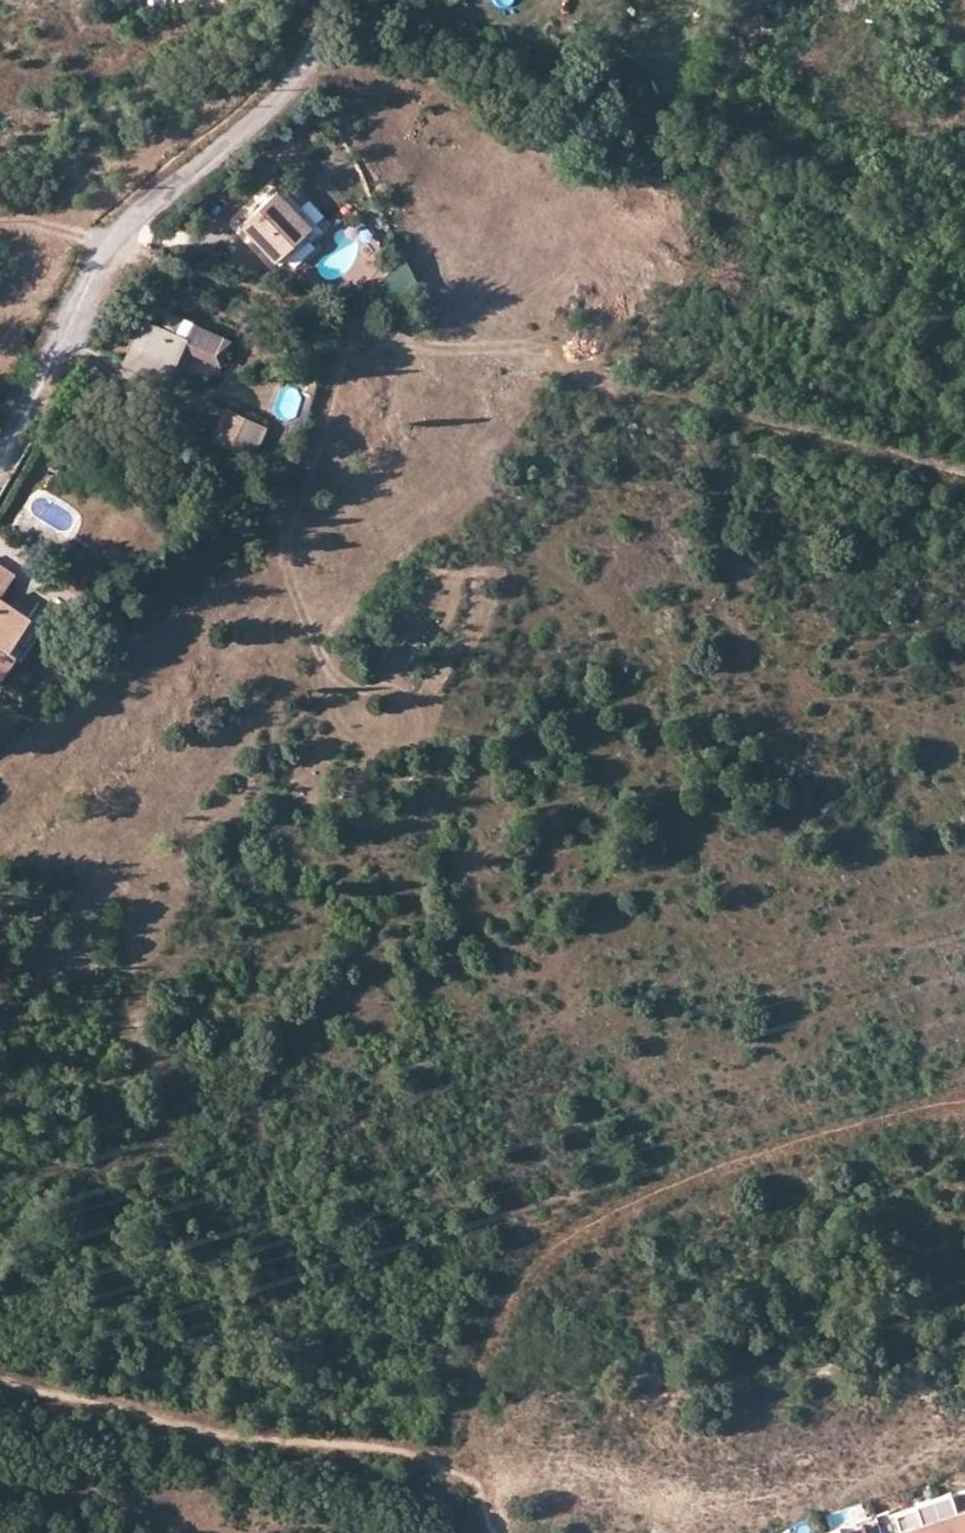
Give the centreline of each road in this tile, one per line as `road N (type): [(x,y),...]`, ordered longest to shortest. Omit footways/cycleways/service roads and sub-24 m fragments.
road 1 (unclassified): [(332,0),(295,76),(104,243),(0,448)]

